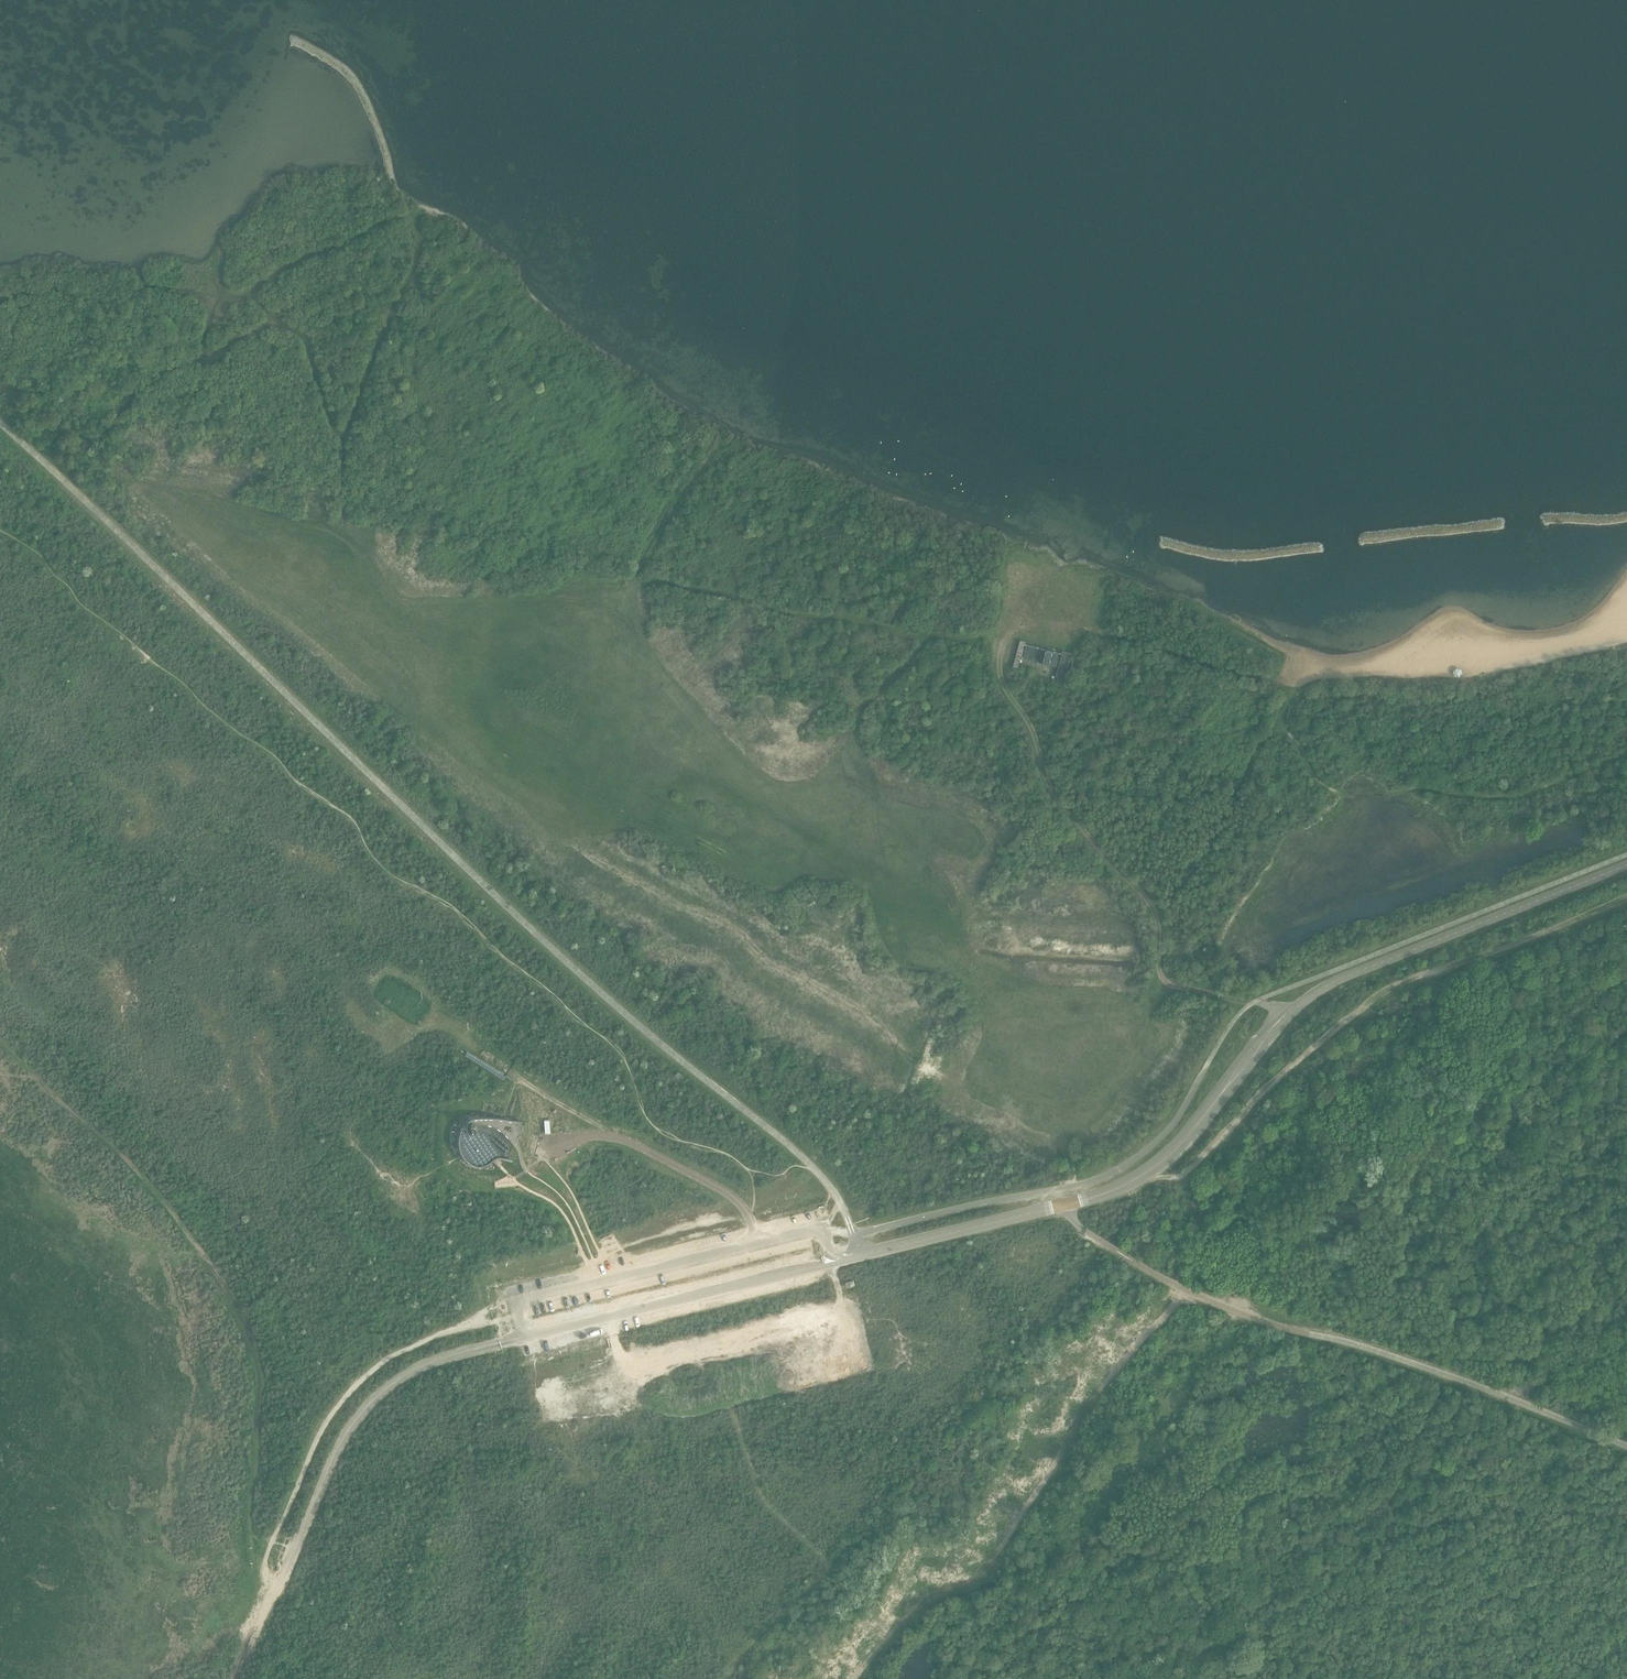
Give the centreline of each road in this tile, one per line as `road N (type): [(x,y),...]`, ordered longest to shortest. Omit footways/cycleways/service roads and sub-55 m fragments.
road 1 (track): [(35,1077),(157,1194),(238,1311),(257,1356),(254,1635)]
road 2 (unclassified): [(1626,866),(1372,966),(1307,1000),(1148,1173)]
road 3 (unclassified): [(858,1254),(1086,1200),(1148,1173)]

